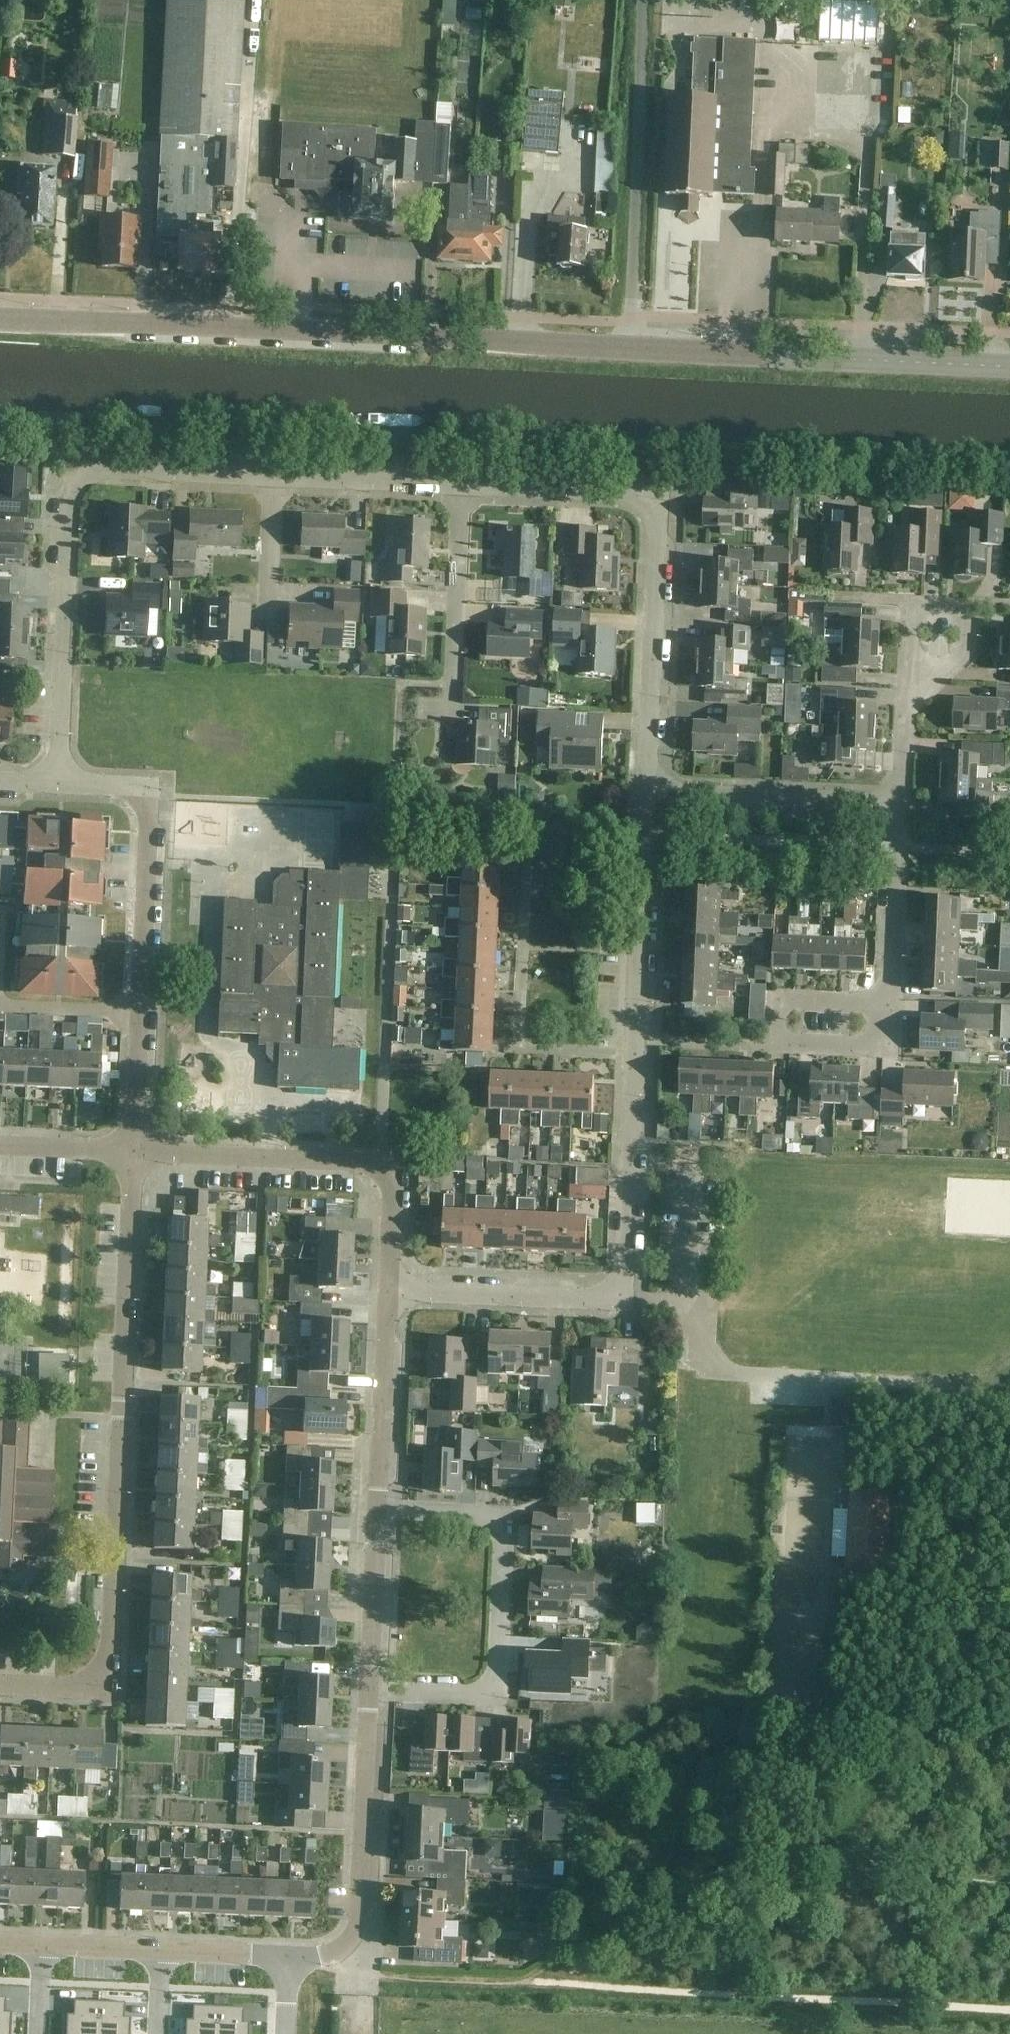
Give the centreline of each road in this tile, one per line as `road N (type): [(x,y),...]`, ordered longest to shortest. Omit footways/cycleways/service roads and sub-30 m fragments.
road 1 (tertiary): [(628,349),(0,319)]
road 2 (residential): [(0,1684),(92,1679),(108,1650),(133,1152)]
road 3 (residential): [(272,476),(100,471),(78,482),(69,509),(56,782)]
road 4 (residential): [(646,790),(657,496),(463,484)]
road 5 (residential): [(370,1691),(497,1696),(506,1513),(378,1508)]
road 6 (tertiary): [(1009,366),(628,349)]
road 7 (residential): [(623,1301),(691,1303),(689,1346),(712,1371),(948,1382)]
road 8 (residential): [(628,349),(639,0)]
road 9 (residential): [(286,1955),(331,1953),(357,1932),(370,1691)]
road 10 (residential): [(142,1012),(150,795),(138,786),(56,782)]
road 11 (residential): [(905,802),(646,790)]
road 12 (residential): [(623,1301),(636,1043)]
road 13 (residential): [(636,1043),(646,790)]
road 14 (residential): [(133,1152),(381,1163)]
road 15 (residential): [(388,1288),(623,1301)]
road 16 (residential): [(911,696),(913,604),(972,606),(970,650),(949,677)]
road 17 (residential): [(378,1508),(388,1288)]
road 18 (residential): [(892,1003),(905,802)]
road 19 (residential): [(453,680),(463,484)]
road 20 (residential): [(463,484),(272,476)]
road 21 (residential): [(370,1691),(378,1508)]
road 22 (residential): [(892,1003),(778,998),(774,1047)]
road 23 (residential): [(774,1047),(888,1050),(892,1003)]
road 24 (residential): [(142,1012),(0,1004)]
road 25 (residential): [(133,1152),(142,1012)]
road 26 (residential): [(636,1043),(774,1047)]
road 27 (residential): [(0,1145),(133,1152)]
road 28 (residential): [(388,1288),(394,1184),(381,1163)]
road 29 (residential): [(159,1950),(286,1955)]
road 30 (residential): [(268,598),(272,476)]

